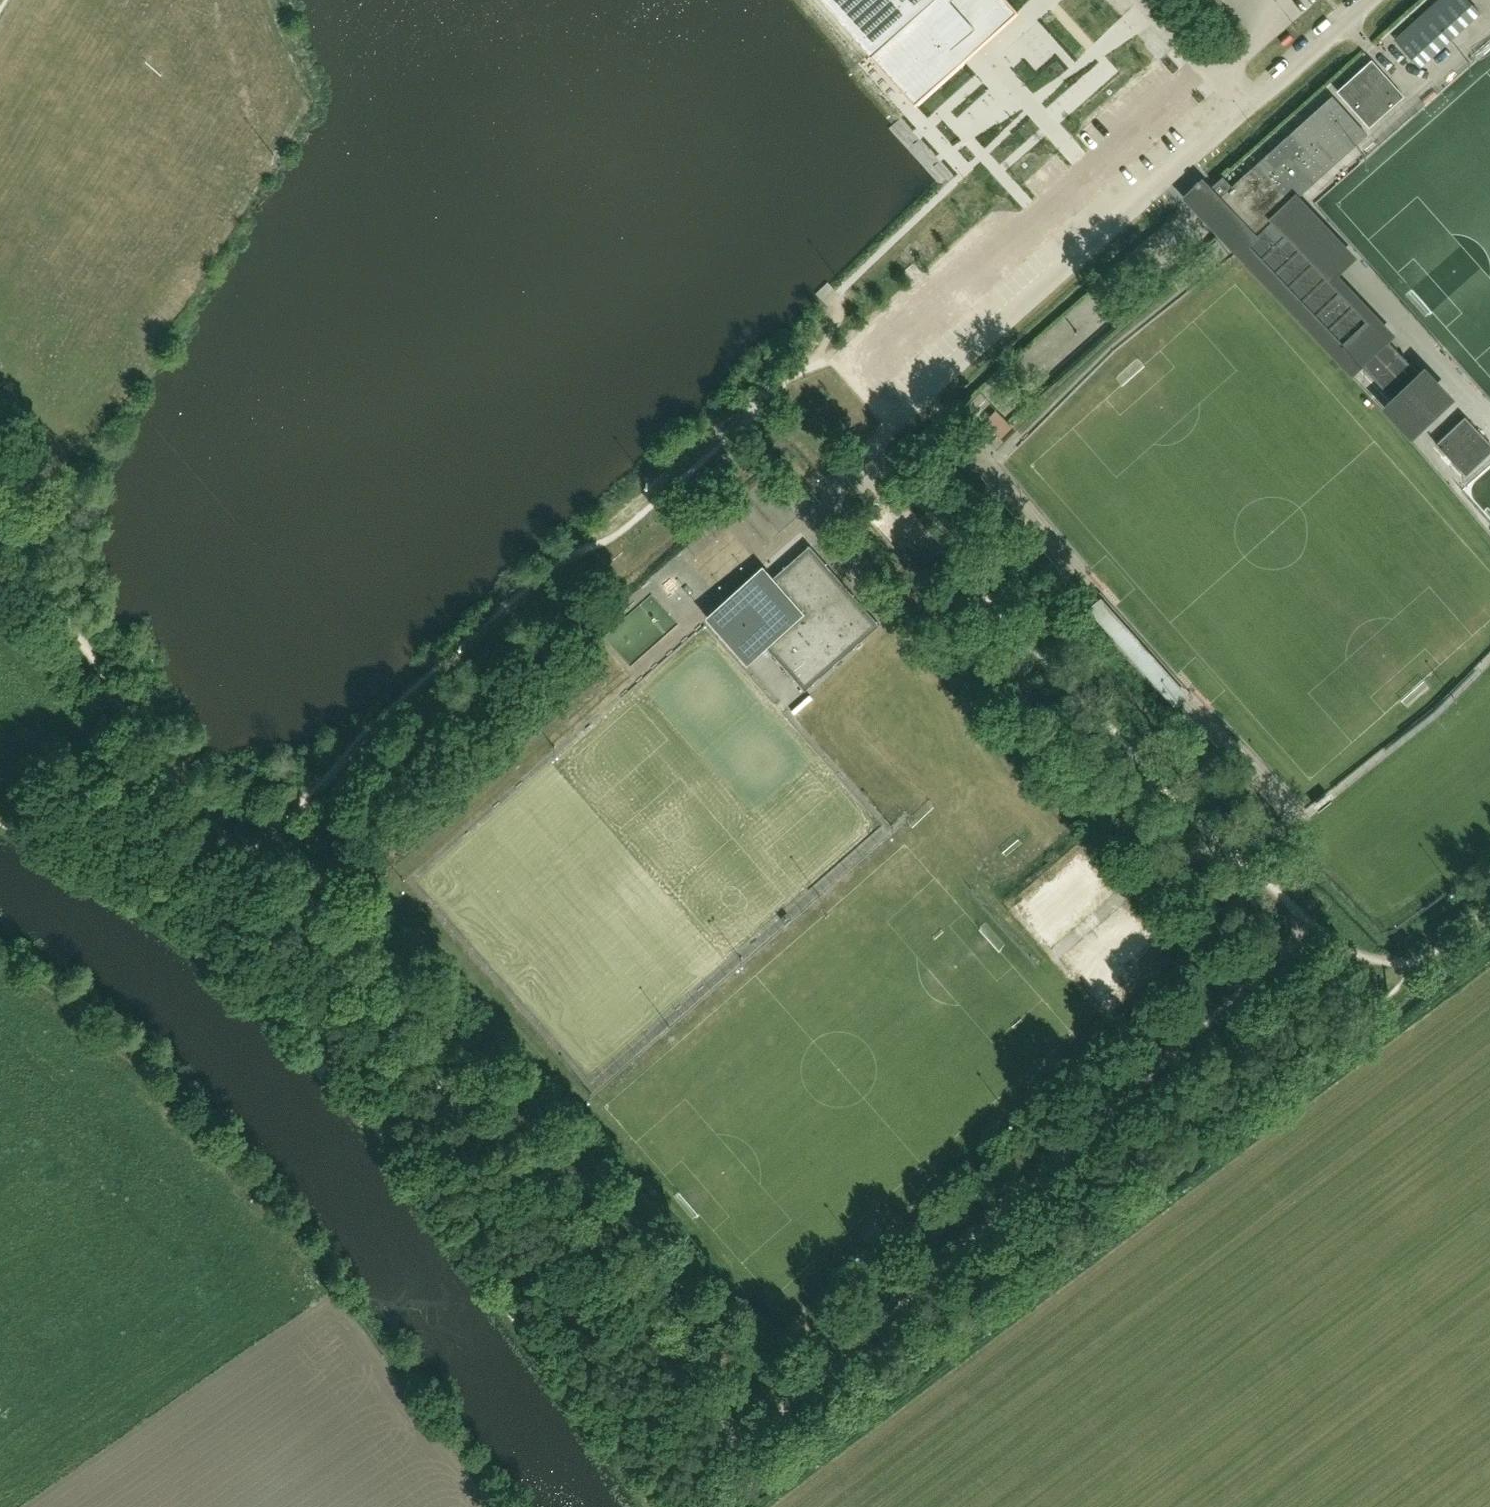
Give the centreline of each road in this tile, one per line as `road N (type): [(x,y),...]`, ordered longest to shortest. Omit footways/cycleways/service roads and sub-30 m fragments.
road 1 (unclassified): [(1367,0),(1243,110),(1201,64)]

